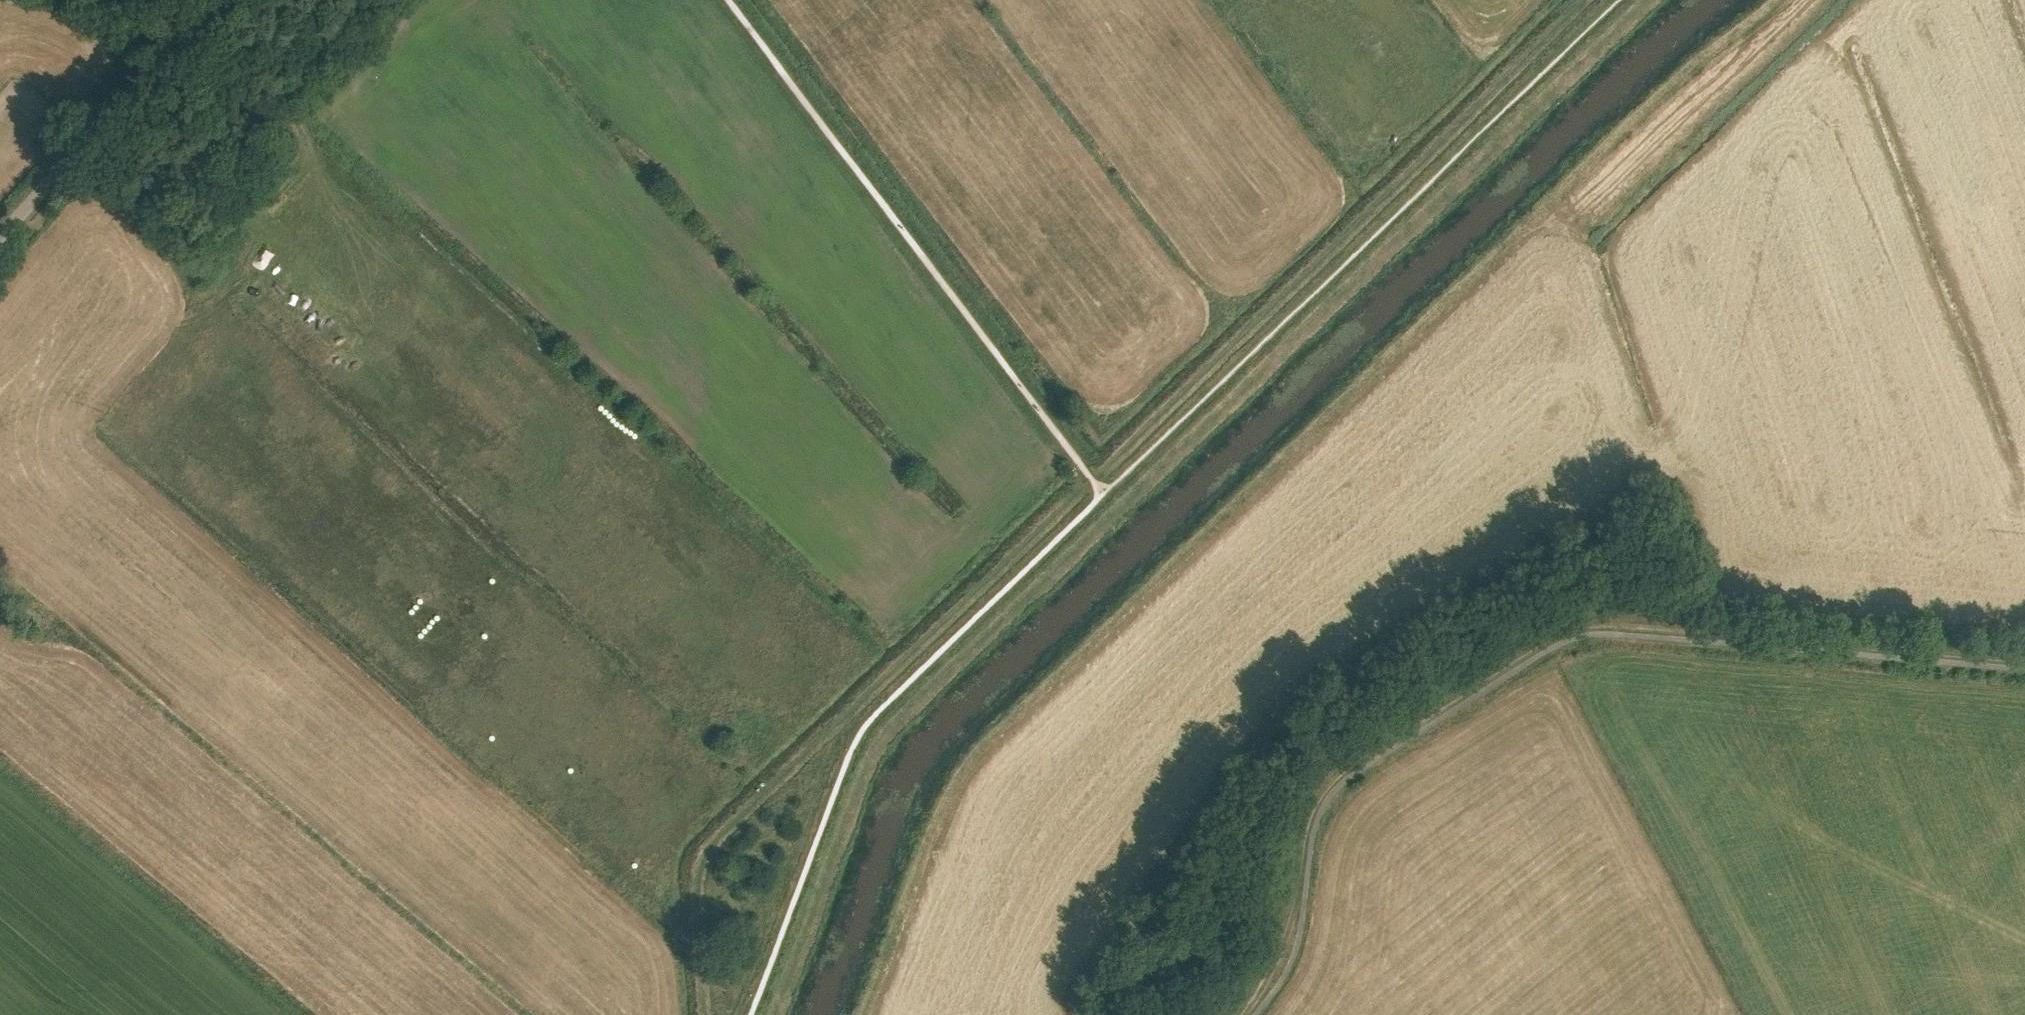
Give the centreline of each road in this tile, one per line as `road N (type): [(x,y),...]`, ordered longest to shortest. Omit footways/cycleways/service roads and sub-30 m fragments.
road 1 (track): [(1238,1014),(1275,956),(1308,807),(1326,780),(1553,631),(1633,618),(2024,657)]
road 2 (unclassified): [(0,238),(216,0)]

